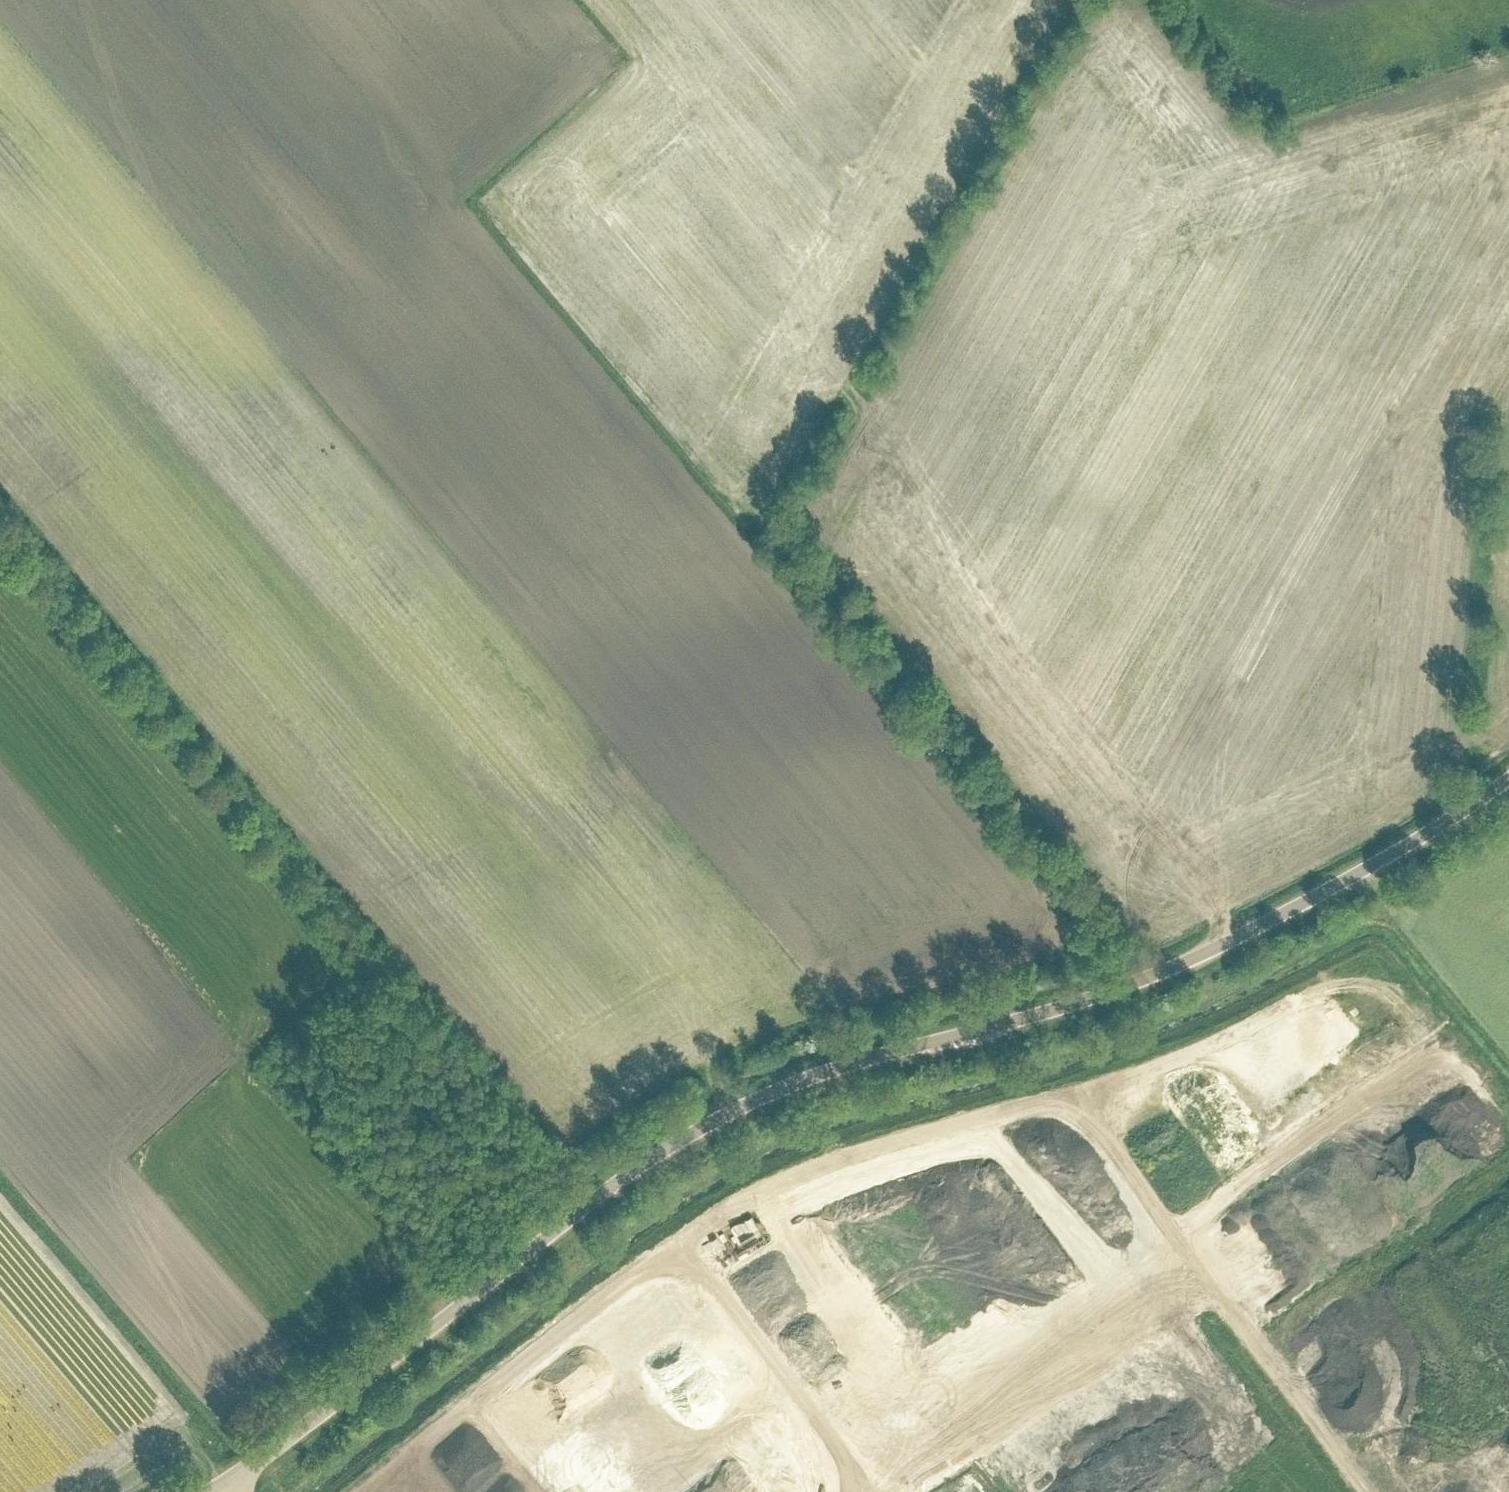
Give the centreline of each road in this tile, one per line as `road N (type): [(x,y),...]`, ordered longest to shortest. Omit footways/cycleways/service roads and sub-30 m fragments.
road 1 (unclassified): [(204,1491),(603,1191),(711,1120),(850,1062),(1158,973),(1449,818),(1508,776)]

